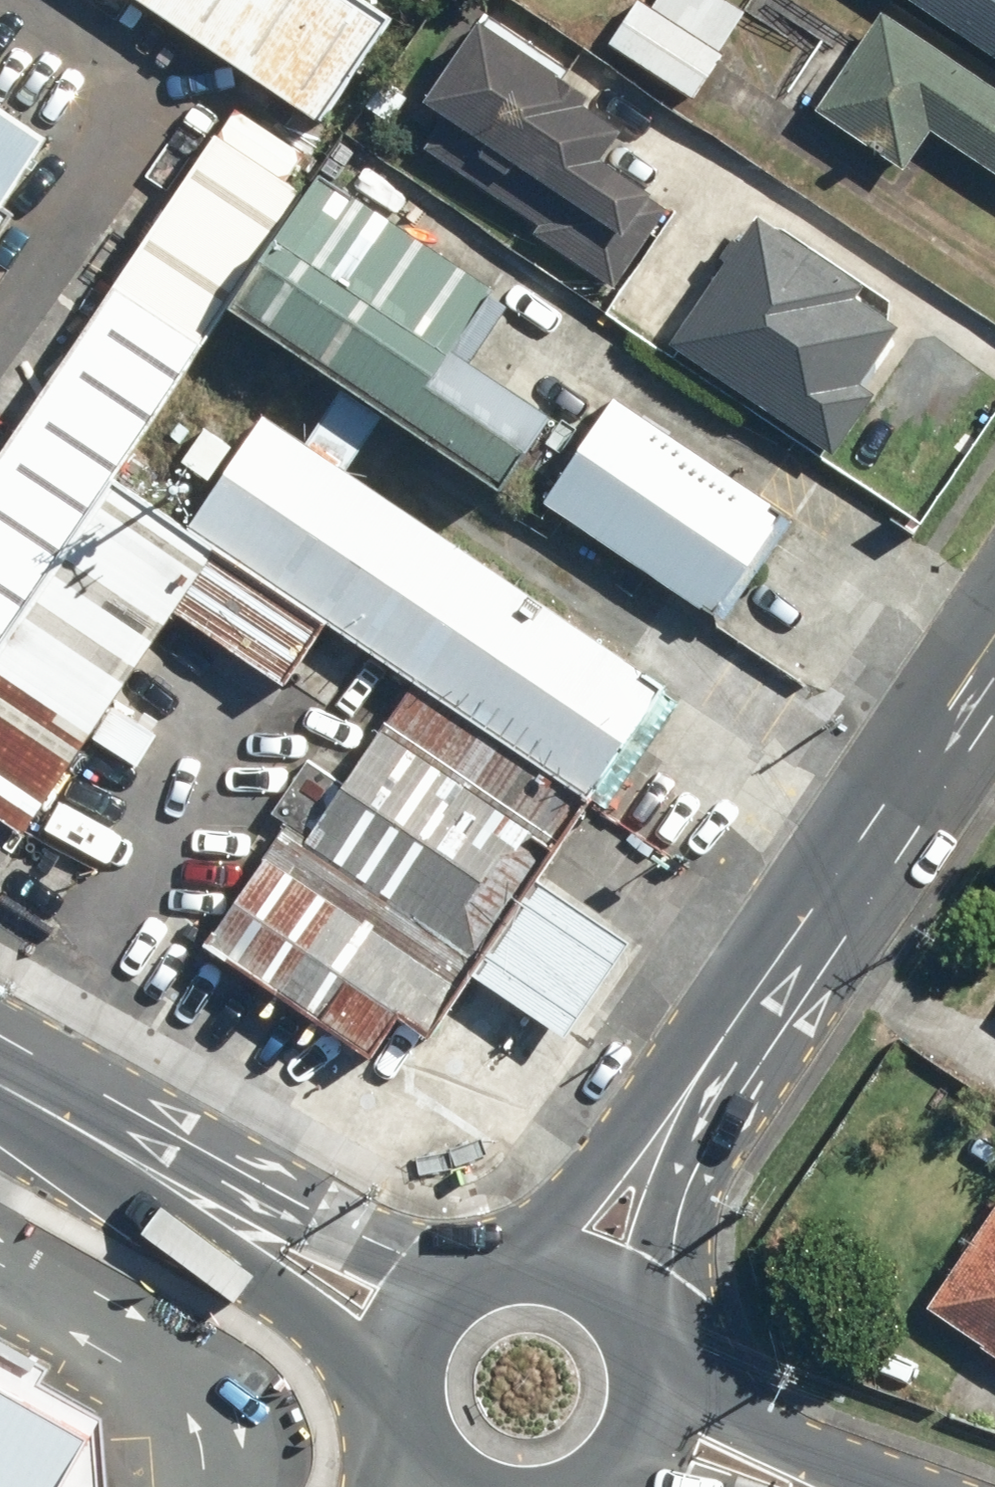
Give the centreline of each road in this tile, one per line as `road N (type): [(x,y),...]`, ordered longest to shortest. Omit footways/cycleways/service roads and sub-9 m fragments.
road 1 (secondary): [(0,1087),(192,1147),(402,1254),(473,1266)]
road 2 (secondary): [(391,1407),(298,1309),(0,1091)]
road 3 (secondary): [(994,643),(751,996)]
road 4 (secondary): [(751,996),(685,1198),(655,1355)]
road 5 (secondary): [(494,1259),(552,1214),(751,996)]
road 6 (secondary): [(659,1376),(893,1486)]
road 7 (secondary): [(494,1259),(540,1257),(584,1269),(636,1313),(655,1355)]
road 8 (secondary): [(391,1407),(392,1363),(408,1323),(436,1289),(473,1266)]
road 9 (secondary): [(659,1376),(651,1438),(619,1486)]

